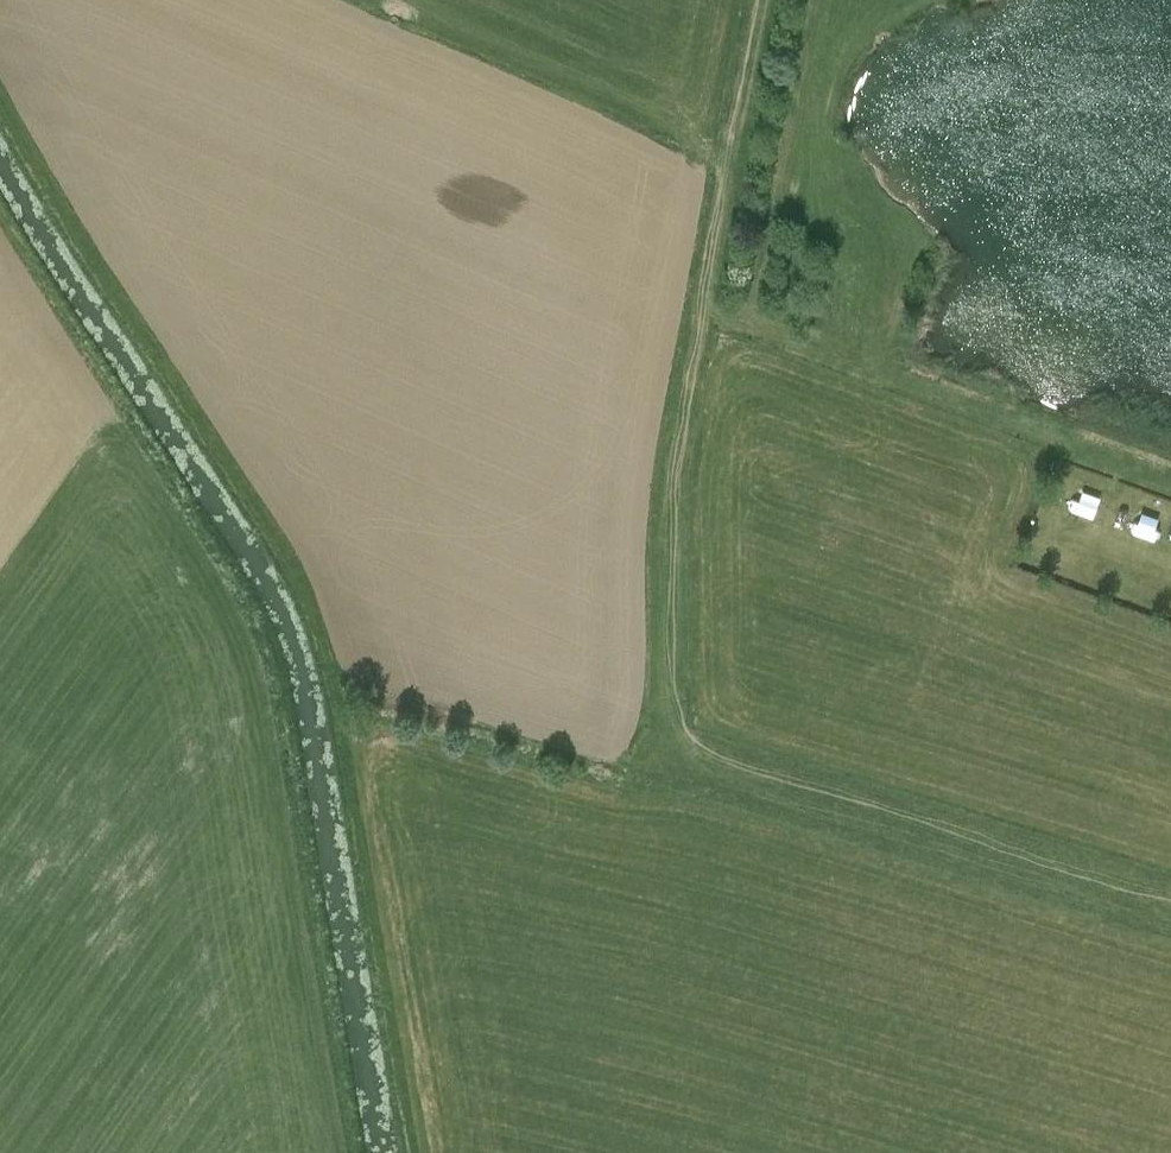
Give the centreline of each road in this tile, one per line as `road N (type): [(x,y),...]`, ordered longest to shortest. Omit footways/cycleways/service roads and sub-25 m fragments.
road 1 (track): [(762,0),(704,312)]

